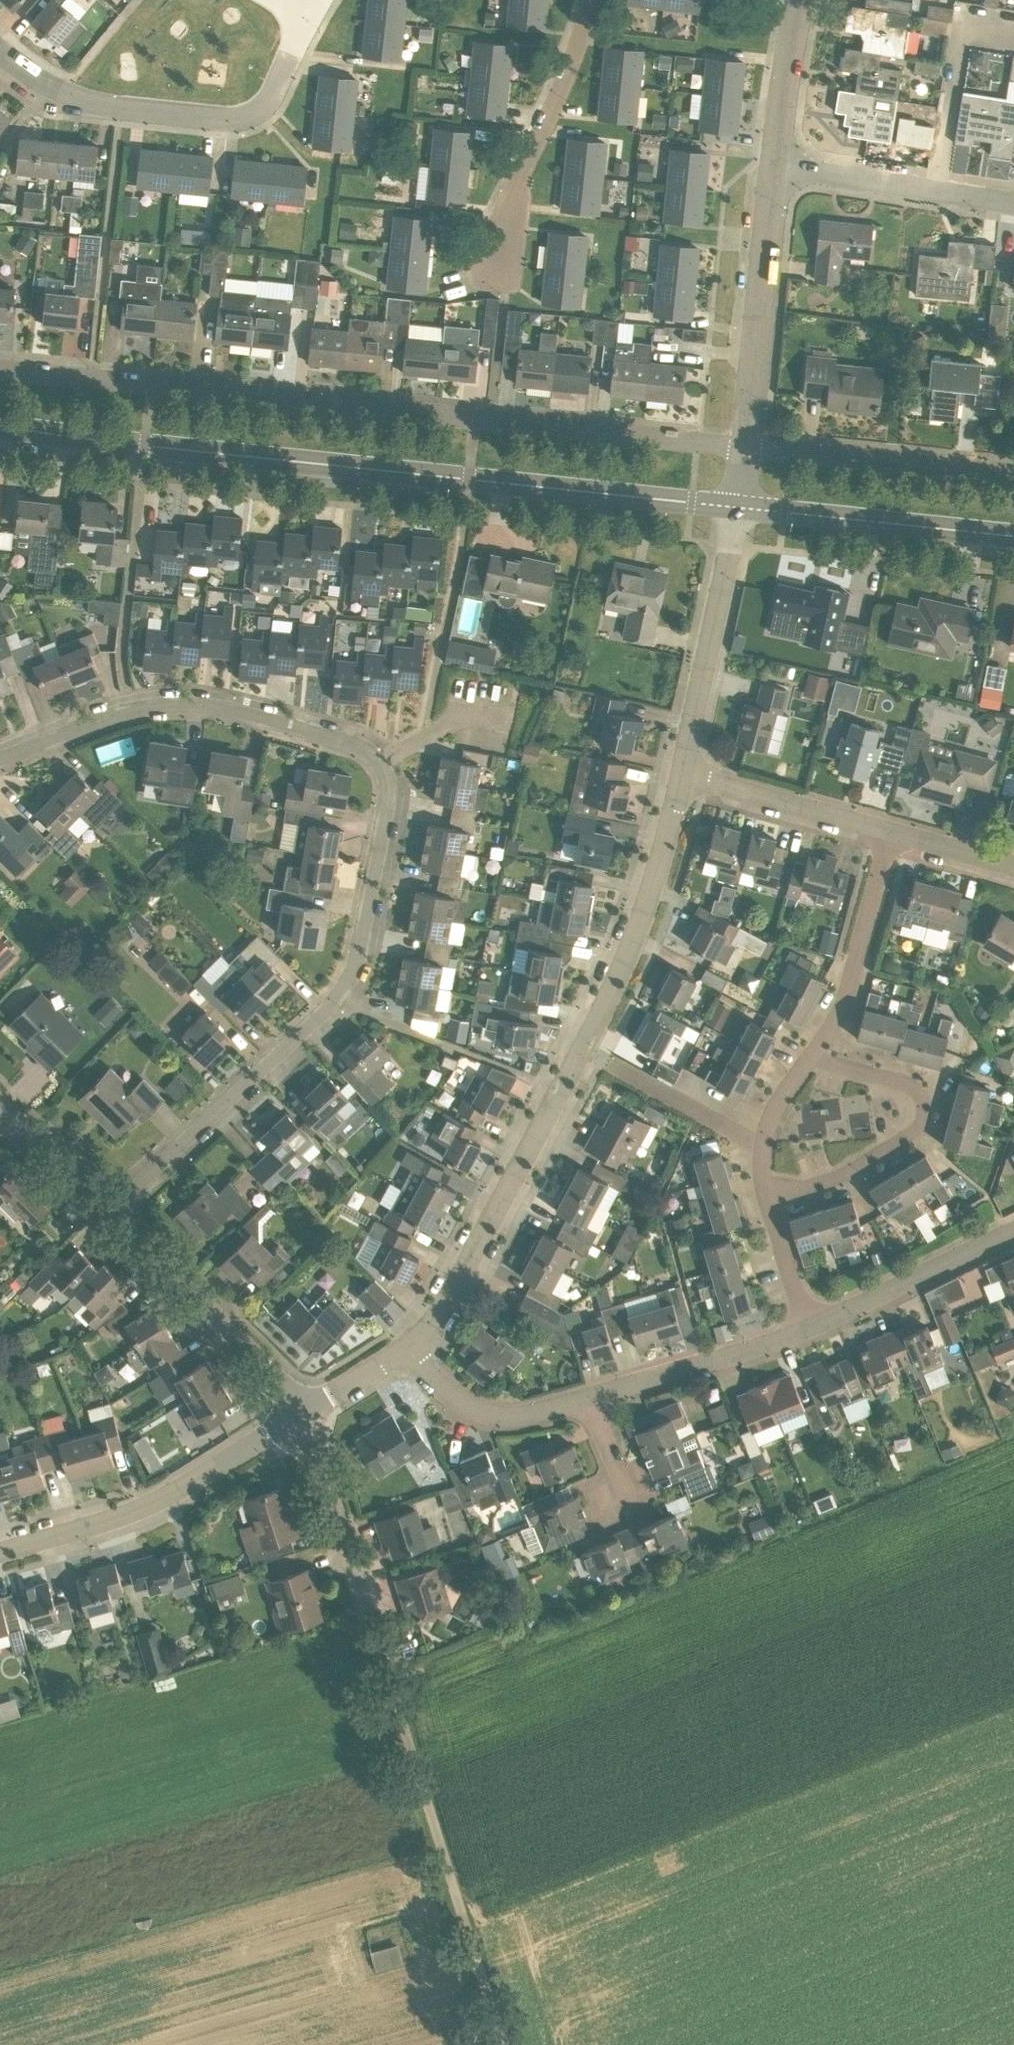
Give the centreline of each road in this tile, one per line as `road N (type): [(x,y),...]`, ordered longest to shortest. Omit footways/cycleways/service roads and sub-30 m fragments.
road 1 (residential): [(110,1209),(344,987),(364,933),(388,781),(375,757),(354,743),(196,706),(130,712),(0,761)]
road 2 (unclassified): [(746,448),(0,370)]
road 3 (tertiary): [(740,506),(0,429)]
road 4 (residential): [(506,2044),(301,1412)]
road 5 (unclassified): [(309,19),(273,90),(249,113),(227,119),(85,101),(0,47)]
road 6 (residential): [(408,1347),(438,1318),(585,1045)]
road 7 (residential): [(0,1554),(119,1519),(301,1412)]
road 8 (residential): [(768,1195),(823,1183),(868,1162),(912,1134),(924,1114),(912,1086),(812,1055)]
road 9 (residential): [(585,1045),(662,871),(681,773)]
road 10 (unclassified): [(510,277),(522,190),(589,0)]
road 11 (unclassified): [(746,448),(772,167)]
road 12 (residential): [(301,1412),(287,1385),(110,1209)]
road 13 (tertiary): [(1013,535),(740,506)]
road 14 (residential): [(681,773),(740,506)]
road 15 (unclassified): [(746,448),(1013,476)]
road 16 (residential): [(812,1055),(848,993),(891,829)]
road 17 (residential): [(588,1401),(808,1327)]
road 18 (residential): [(808,1327),(1013,1228)]
road 19 (residential): [(891,829),(681,773)]
road 20 (unclassified): [(938,193),(961,41),(972,32),(1013,38)]
road 21 (residential): [(588,1401),(492,1415),(453,1398),(408,1347)]
road 22 (residential): [(761,1141),(585,1045)]
road 23 (unclassified): [(772,167),(795,0)]
road 24 (unclassified): [(938,193),(772,167)]
road 25 (residential): [(110,1209),(5,1107)]
road 26 (residential): [(808,1327),(768,1195)]
road 27 (residential): [(1013,865),(891,829)]
road 28 (residential): [(301,1412),(408,1347)]

